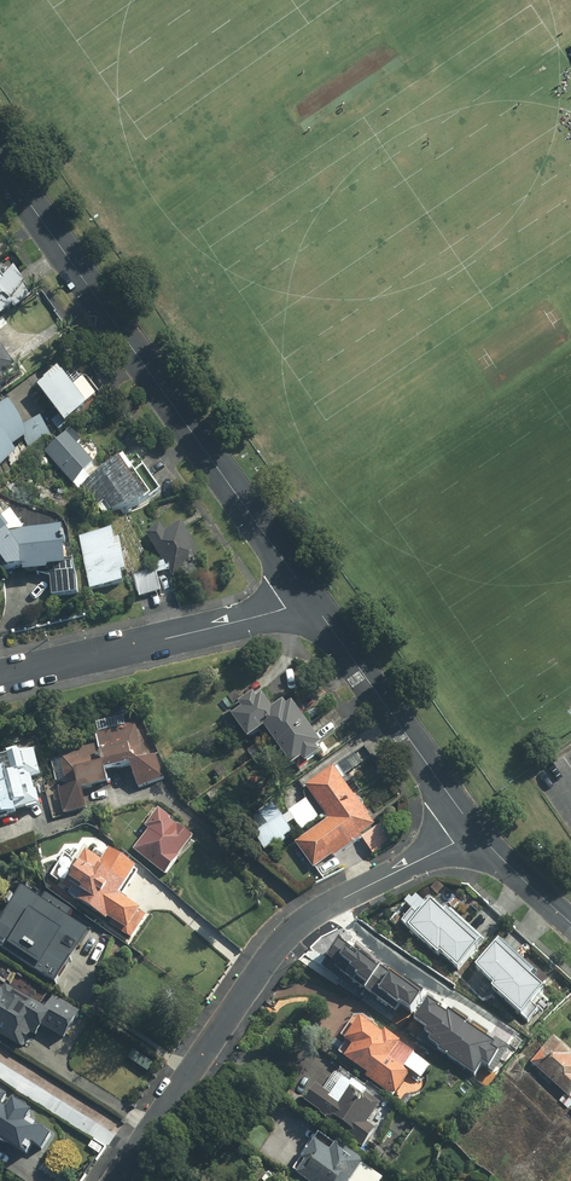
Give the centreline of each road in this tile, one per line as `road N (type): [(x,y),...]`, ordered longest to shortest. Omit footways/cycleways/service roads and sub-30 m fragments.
road 1 (tertiary): [(0,165),(314,604)]
road 2 (residential): [(116,1180),(290,936),(328,905),(477,832)]
road 3 (residential): [(0,677),(314,604)]
road 4 (tertiary): [(314,604),(477,832)]
road 5 (tertiary): [(477,832),(570,923)]

